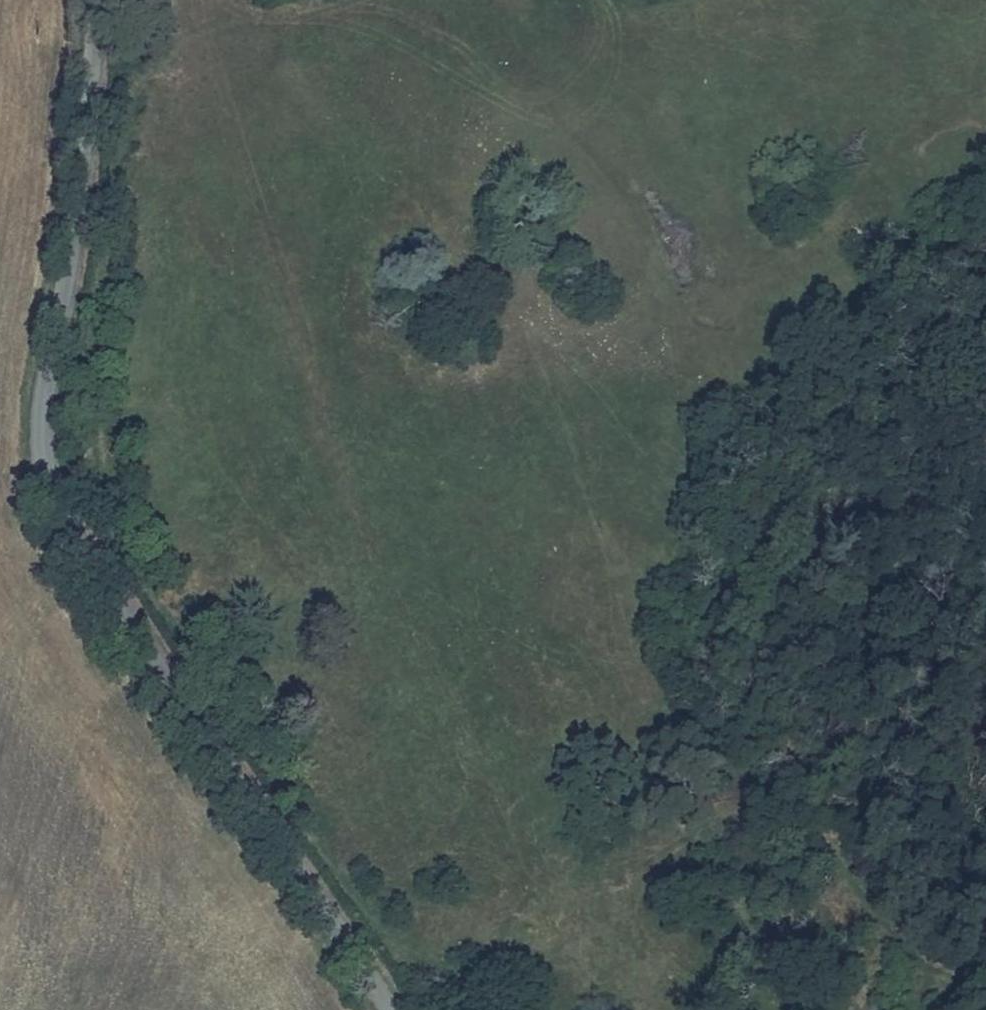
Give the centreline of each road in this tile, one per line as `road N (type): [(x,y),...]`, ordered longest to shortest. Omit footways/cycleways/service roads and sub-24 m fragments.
road 1 (tertiary): [(99,0),(47,453),(73,522),(391,1009)]

